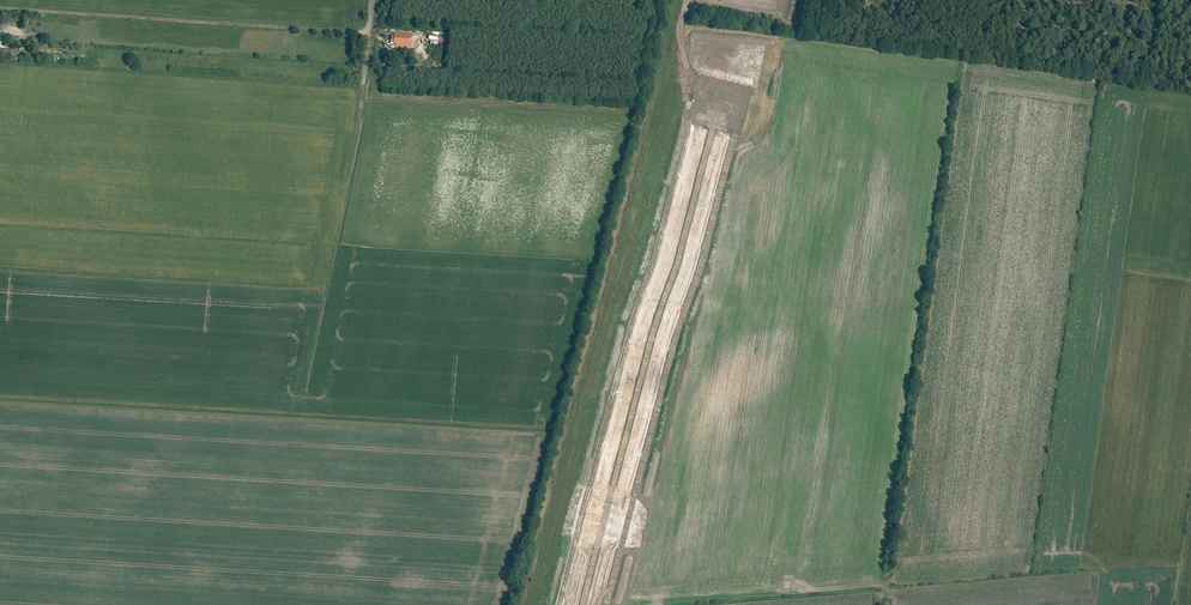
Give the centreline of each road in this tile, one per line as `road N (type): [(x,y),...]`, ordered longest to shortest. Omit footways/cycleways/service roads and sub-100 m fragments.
road 1 (track): [(678,0),(521,604)]
road 2 (track): [(674,15),(1190,84)]
road 3 (track): [(646,112),(377,96),(376,73),(365,69)]

